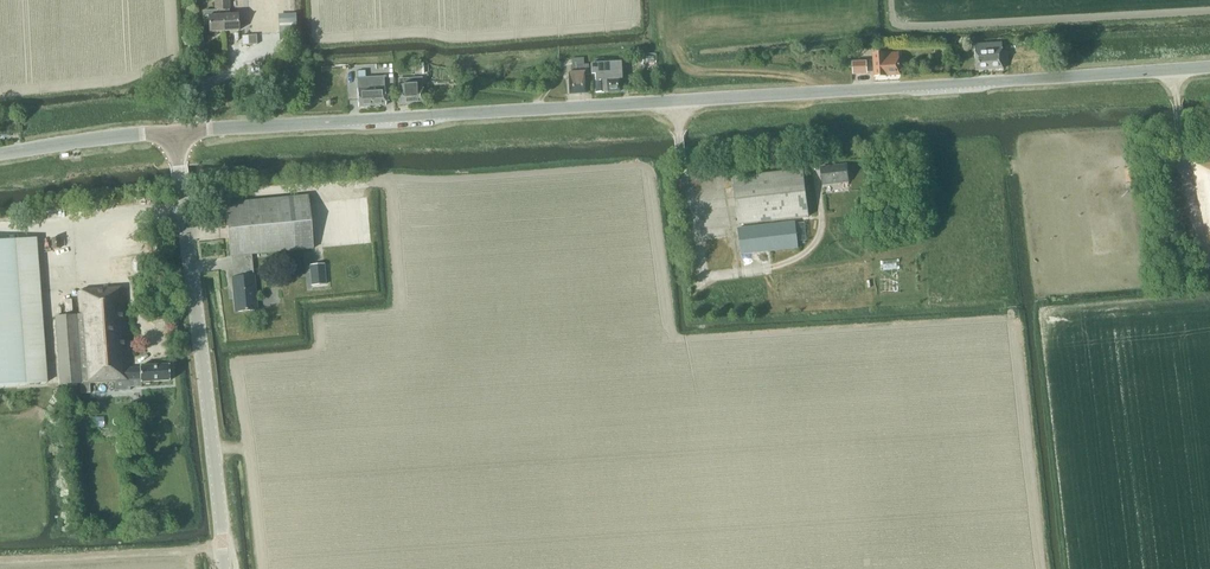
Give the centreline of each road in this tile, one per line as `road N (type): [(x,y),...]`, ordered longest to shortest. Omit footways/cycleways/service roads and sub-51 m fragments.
road 1 (tertiary): [(175,131),(1209,65)]
road 2 (tertiary): [(224,568),(175,131)]
road 3 (tertiary): [(0,153),(175,131)]

